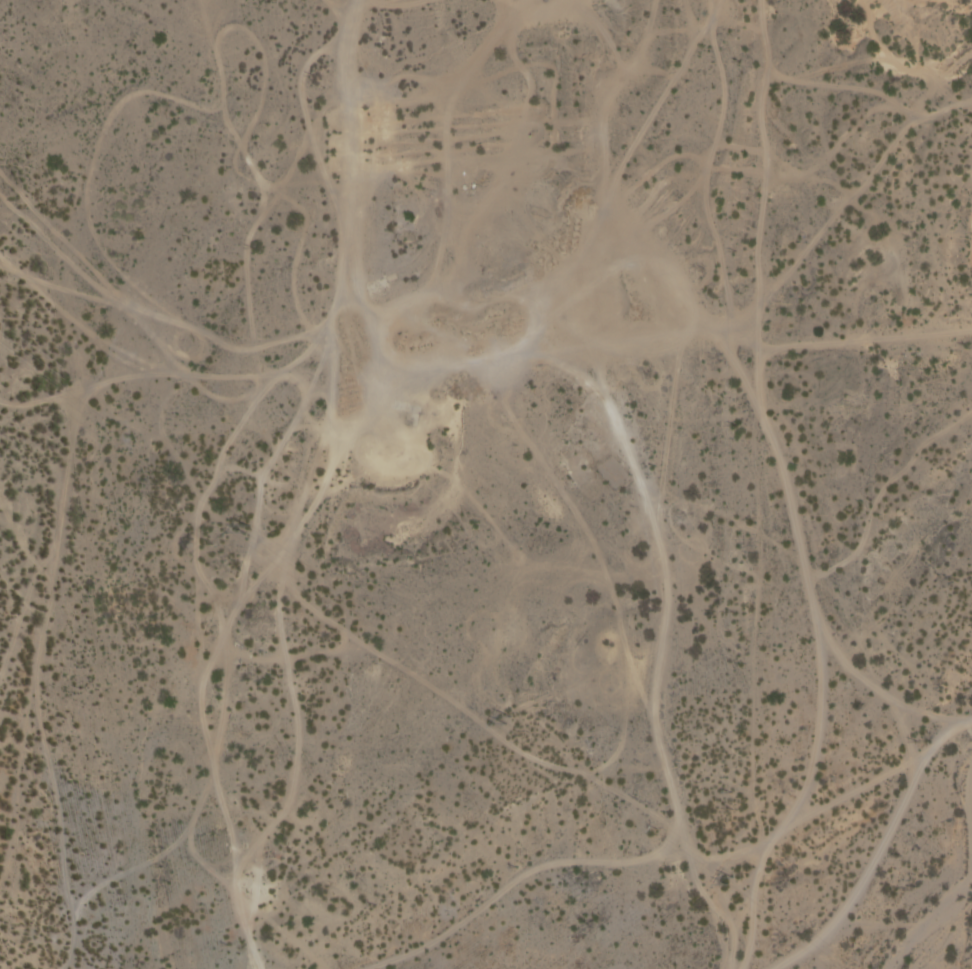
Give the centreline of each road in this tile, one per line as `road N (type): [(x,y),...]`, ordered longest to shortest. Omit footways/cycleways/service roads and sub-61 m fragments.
road 1 (track): [(665,771),(598,773),(536,762),(306,604),(213,513),(160,442),(64,399),(0,402)]
road 2 (track): [(521,353),(548,361),(610,413),(637,476),(662,591),(662,761),(722,925),(725,968)]
road 3 (track): [(971,331),(758,349),(764,427),(815,619),(871,685),(908,708),(968,721)]
road 4 (track): [(62,968),(72,916),(36,681),(74,402)]
road 5 (track): [(521,353),(424,361),(382,346),(357,300),(342,263),(345,235),(315,155),(318,109),(359,0)]
road 6 (track): [(759,0),(758,349)]
road 7 (track): [(971,721),(943,735),(925,757),(837,922),(769,968)]
road 8 (track): [(701,867),(886,769),(925,757)]
road 9 (track): [(815,619),(820,679),(812,764),(779,829)]

